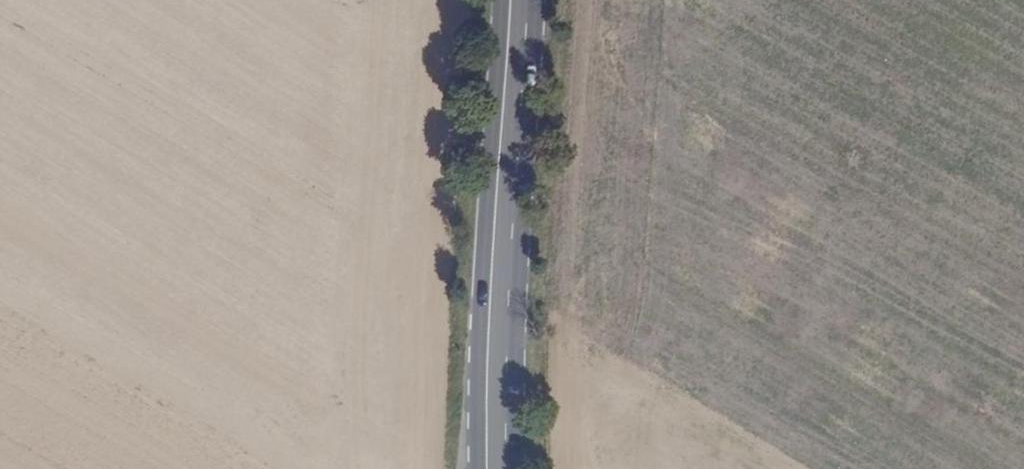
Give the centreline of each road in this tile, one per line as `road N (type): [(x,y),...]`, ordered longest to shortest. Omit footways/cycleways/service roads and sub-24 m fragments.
road 1 (primary): [(494,384),(519,0)]

